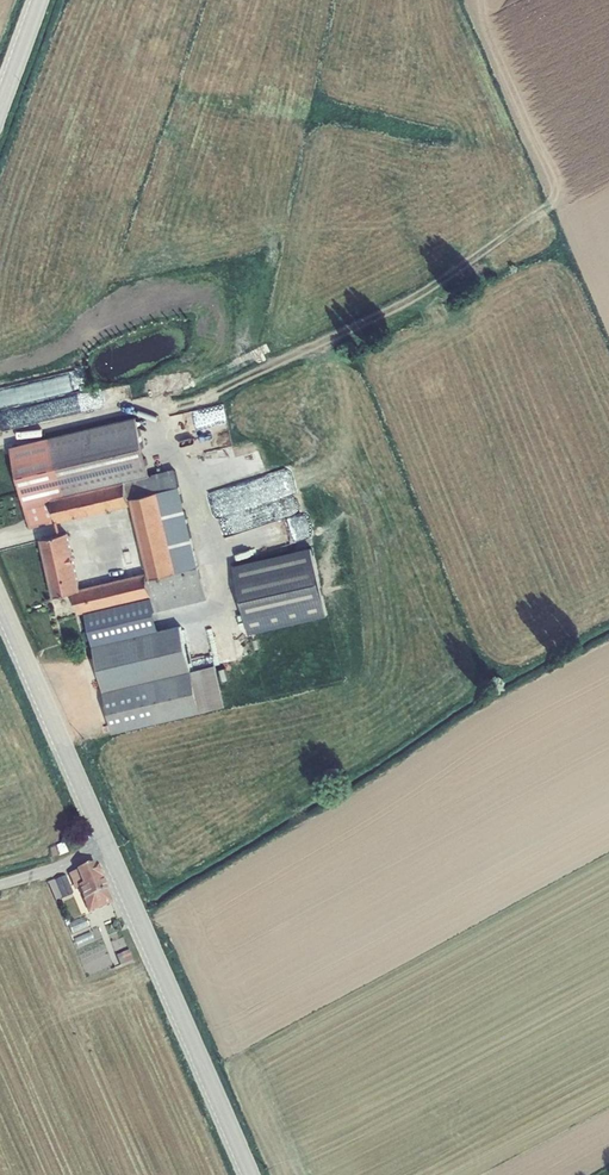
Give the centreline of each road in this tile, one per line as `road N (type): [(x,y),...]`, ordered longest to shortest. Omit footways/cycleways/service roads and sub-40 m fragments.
road 1 (tertiary): [(110,849),(250,1174)]
road 2 (tertiary): [(0,592),(110,849)]

